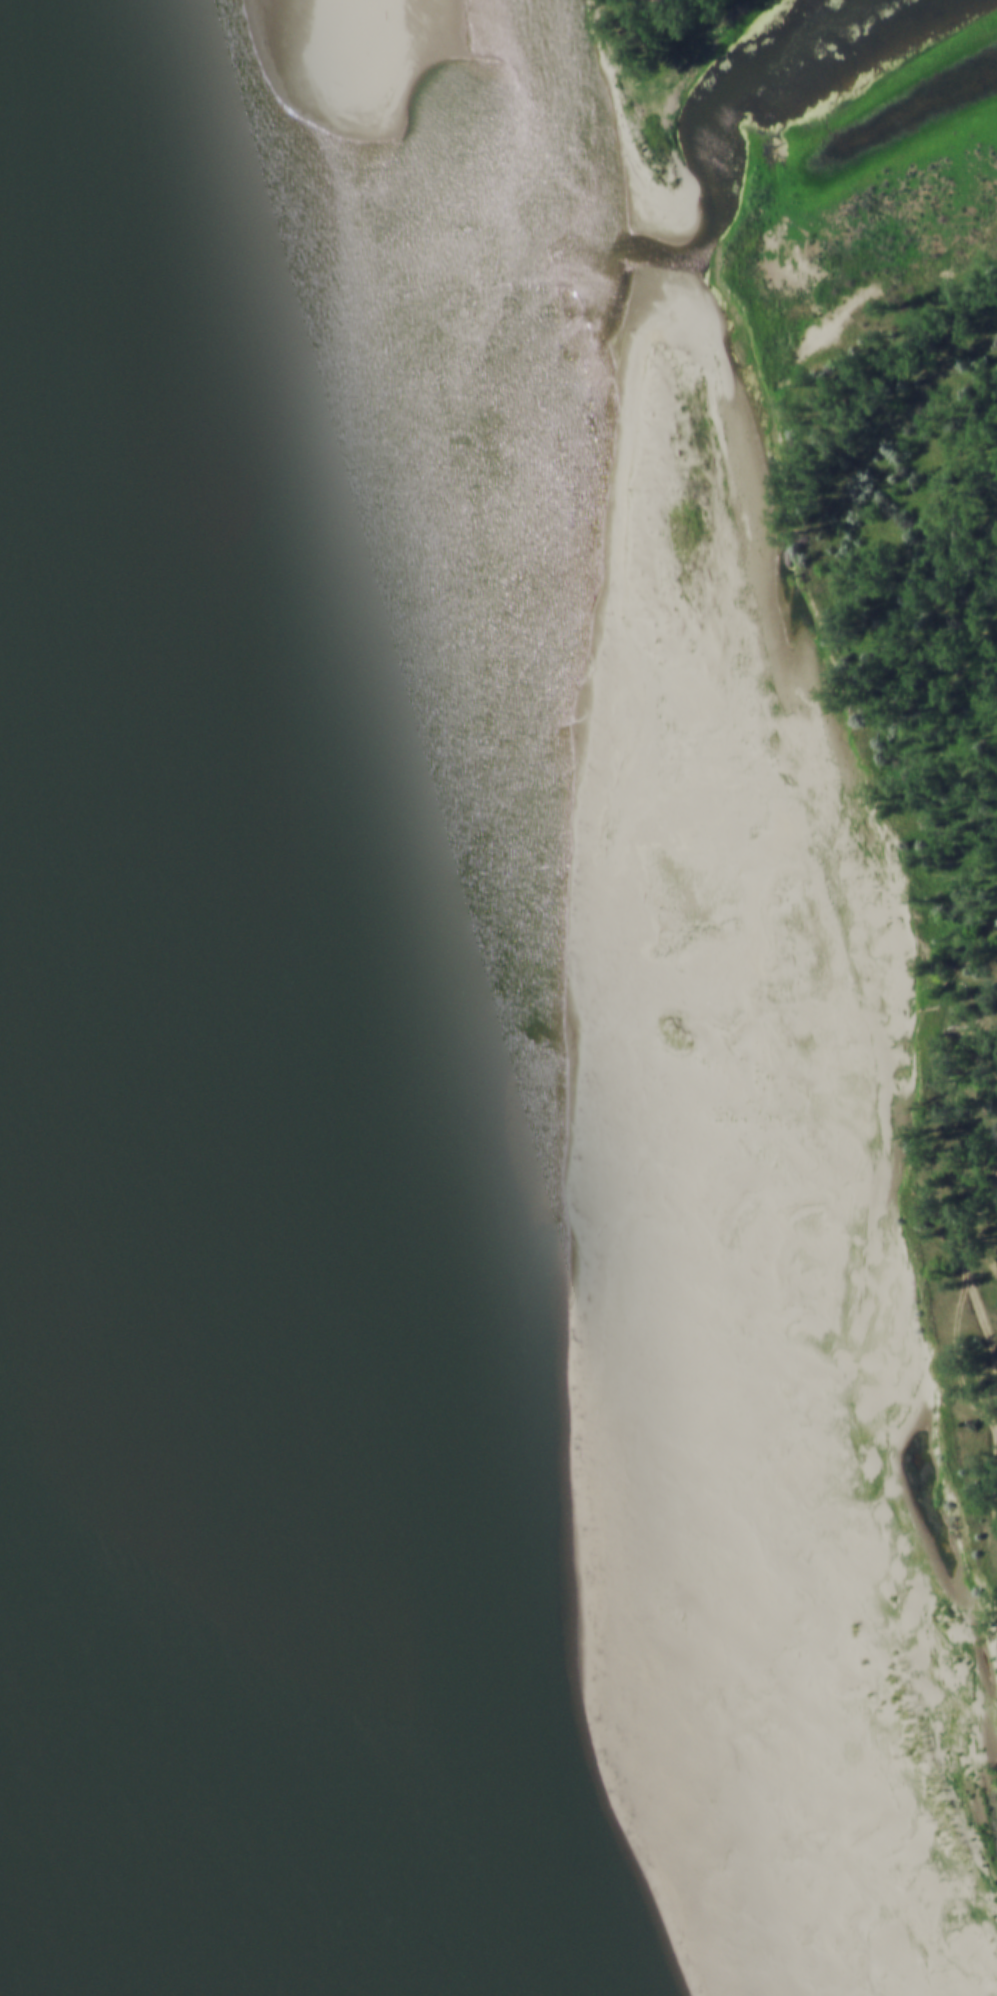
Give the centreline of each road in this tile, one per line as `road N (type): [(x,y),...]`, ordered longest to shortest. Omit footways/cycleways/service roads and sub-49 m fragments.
road 1 (track): [(996,1404),(988,1333),(962,1265),(965,1233),(996,1190)]

